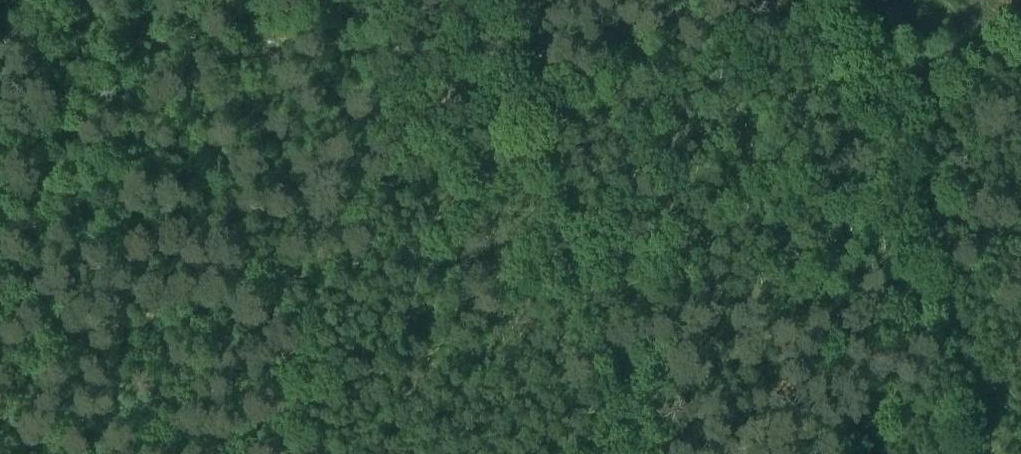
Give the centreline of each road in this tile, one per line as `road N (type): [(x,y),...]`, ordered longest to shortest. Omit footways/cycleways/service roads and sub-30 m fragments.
road 1 (track): [(989,453),(849,0)]
road 2 (track): [(635,453),(507,0)]

